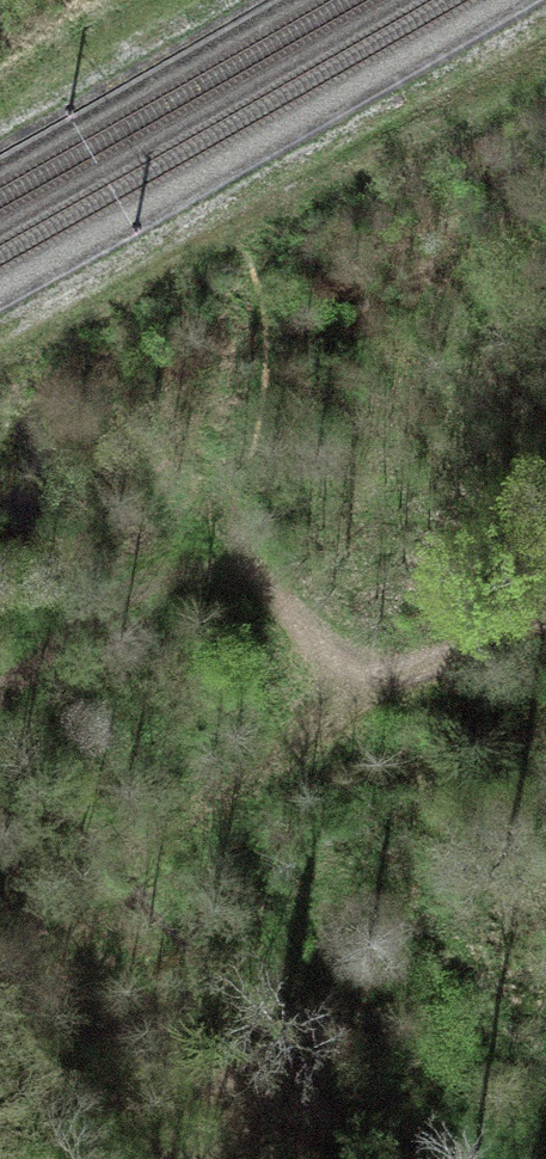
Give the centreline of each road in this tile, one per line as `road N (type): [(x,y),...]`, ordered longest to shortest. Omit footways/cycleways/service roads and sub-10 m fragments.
road 1 (track): [(545,23),(0,331)]
road 2 (track): [(243,558),(84,622),(0,704)]
road 3 (track): [(224,0),(0,127)]
road 4 (track): [(345,712),(216,517)]
road 5 (track): [(545,607),(345,712)]
road 6 (track): [(345,712),(180,835)]

